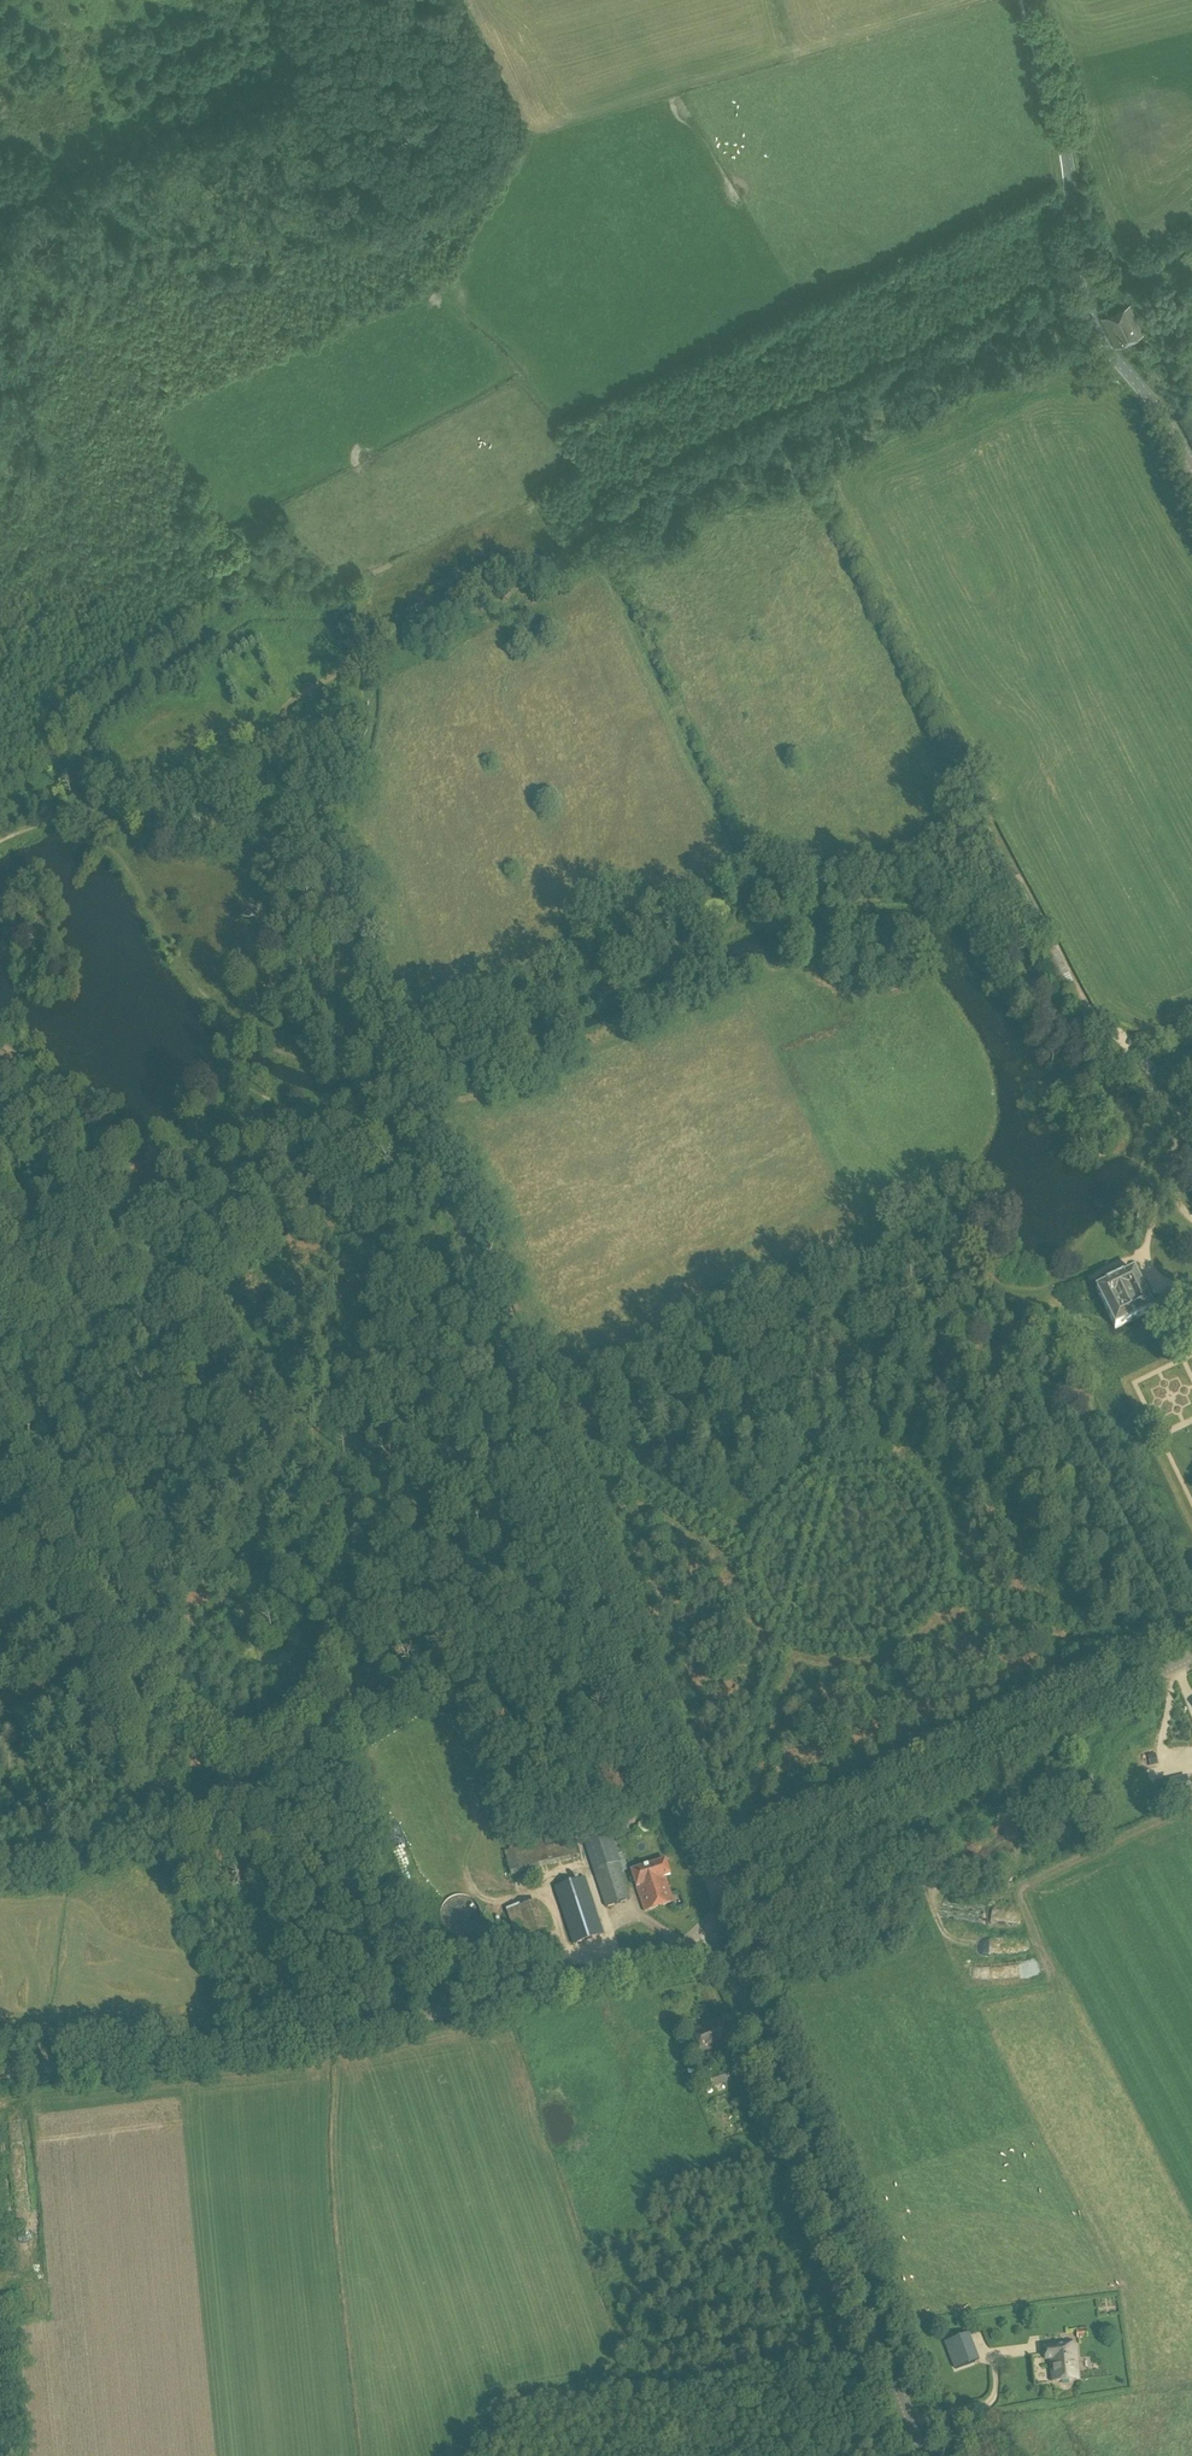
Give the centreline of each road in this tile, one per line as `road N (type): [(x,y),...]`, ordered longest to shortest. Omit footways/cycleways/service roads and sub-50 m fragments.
road 1 (track): [(538,1429),(869,1268),(882,1272),(1000,1380),(1021,1393),(1066,1400),(1189,1657)]
road 2 (unclassified): [(0,2073),(451,2017),(624,1973),(700,1931)]
road 3 (tertiary): [(921,2455),(766,2037),(700,1931)]
road 4 (tertiary): [(700,1931),(783,1852),(1191,1655)]
road 5 (track): [(589,557),(1086,314)]
road 6 (tertiary): [(1191,474),(1169,427),(1086,314),(1064,161),(1028,0)]
road 7 (track): [(542,1439),(710,1879)]
road 8 (track): [(542,1439),(434,1177),(399,1067)]
road 9 (track): [(396,1058),(302,813)]
road 10 (track): [(361,662),(589,557)]
road 11 (track): [(281,714),(219,718),(180,758),(72,822)]
road 12 (track): [(302,813),(282,763),(281,714),(361,662)]
road 13 (track): [(1191,246),(1086,314)]

